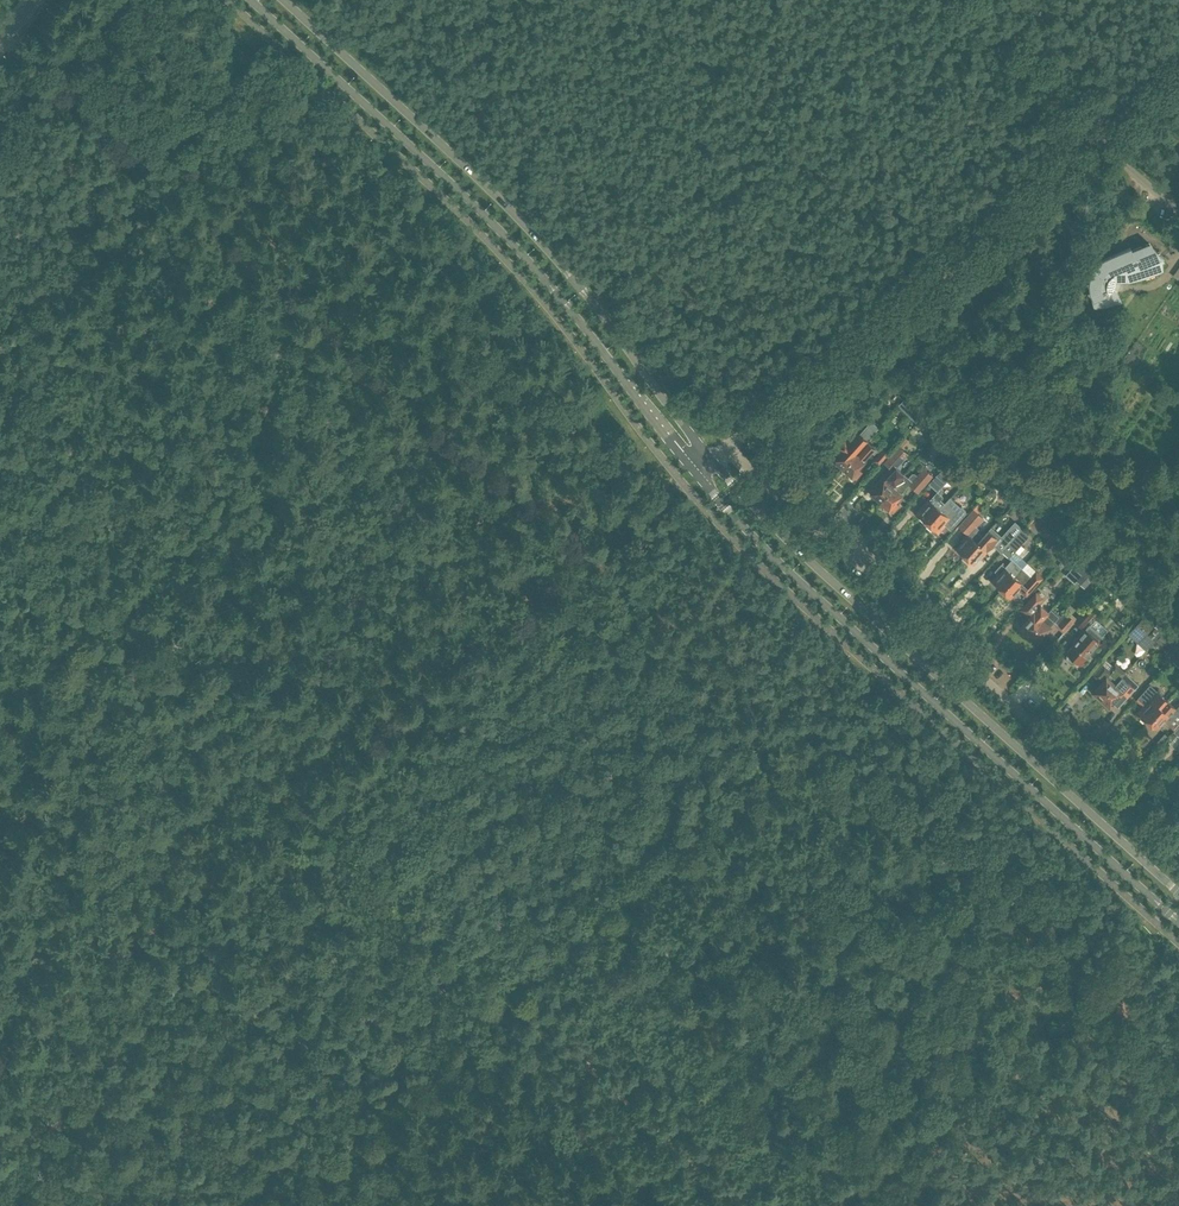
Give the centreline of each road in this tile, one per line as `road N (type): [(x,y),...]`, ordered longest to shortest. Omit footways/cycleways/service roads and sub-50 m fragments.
road 1 (track): [(1178,1076),(151,96),(36,1)]
road 2 (track): [(798,713),(218,1205)]
road 3 (primary): [(695,465),(739,524),(1178,923)]
road 4 (primary): [(251,0),(523,254),(695,465)]
road 5 (primary): [(1178,893),(861,607),(713,461)]
road 6 (primary): [(713,461),(538,239),(284,0)]
road 7 (residential): [(1178,854),(726,450)]
road 8 (unclassified): [(726,450),(1178,63)]
road 9 (track): [(293,794),(673,472)]
road 10 (track): [(789,1205),(1128,898)]
road 11 (track): [(0,534),(287,799)]
road 12 (track): [(0,1041),(293,794)]
road 13 (track): [(491,975),(735,1205)]
road 14 (track): [(293,794),(490,976)]
road 15 (track): [(1092,136),(942,0)]
road 16 (track): [(93,875),(0,796)]

